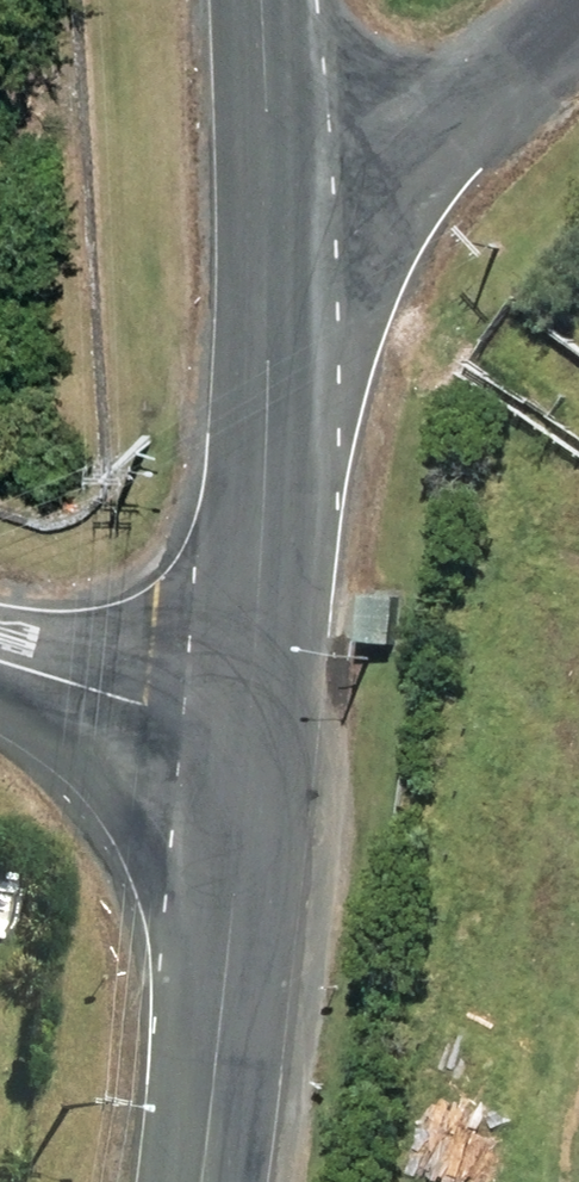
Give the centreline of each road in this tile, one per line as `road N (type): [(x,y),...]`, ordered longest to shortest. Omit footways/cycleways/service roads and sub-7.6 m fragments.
road 1 (tertiary): [(252,729),(281,236)]
road 2 (tertiary): [(196,1181),(252,729)]
road 3 (unclassified): [(281,236),(578,30)]
road 4 (unclassified): [(0,666),(174,719),(252,729)]
road 5 (tertiary): [(281,236),(267,0)]

